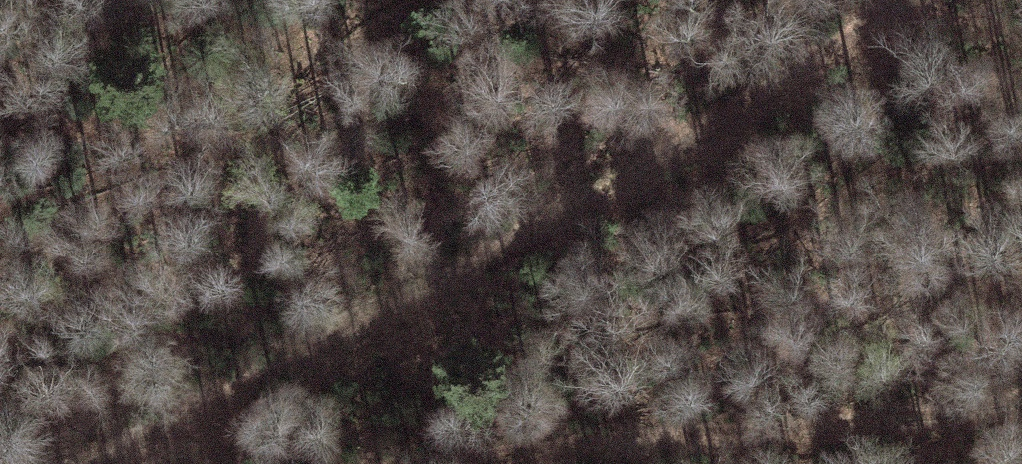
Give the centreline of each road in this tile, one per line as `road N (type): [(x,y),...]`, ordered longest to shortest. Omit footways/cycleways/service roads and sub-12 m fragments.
road 1 (track): [(113,463),(662,168),(898,0)]
road 2 (track): [(1021,410),(974,420),(461,463)]

